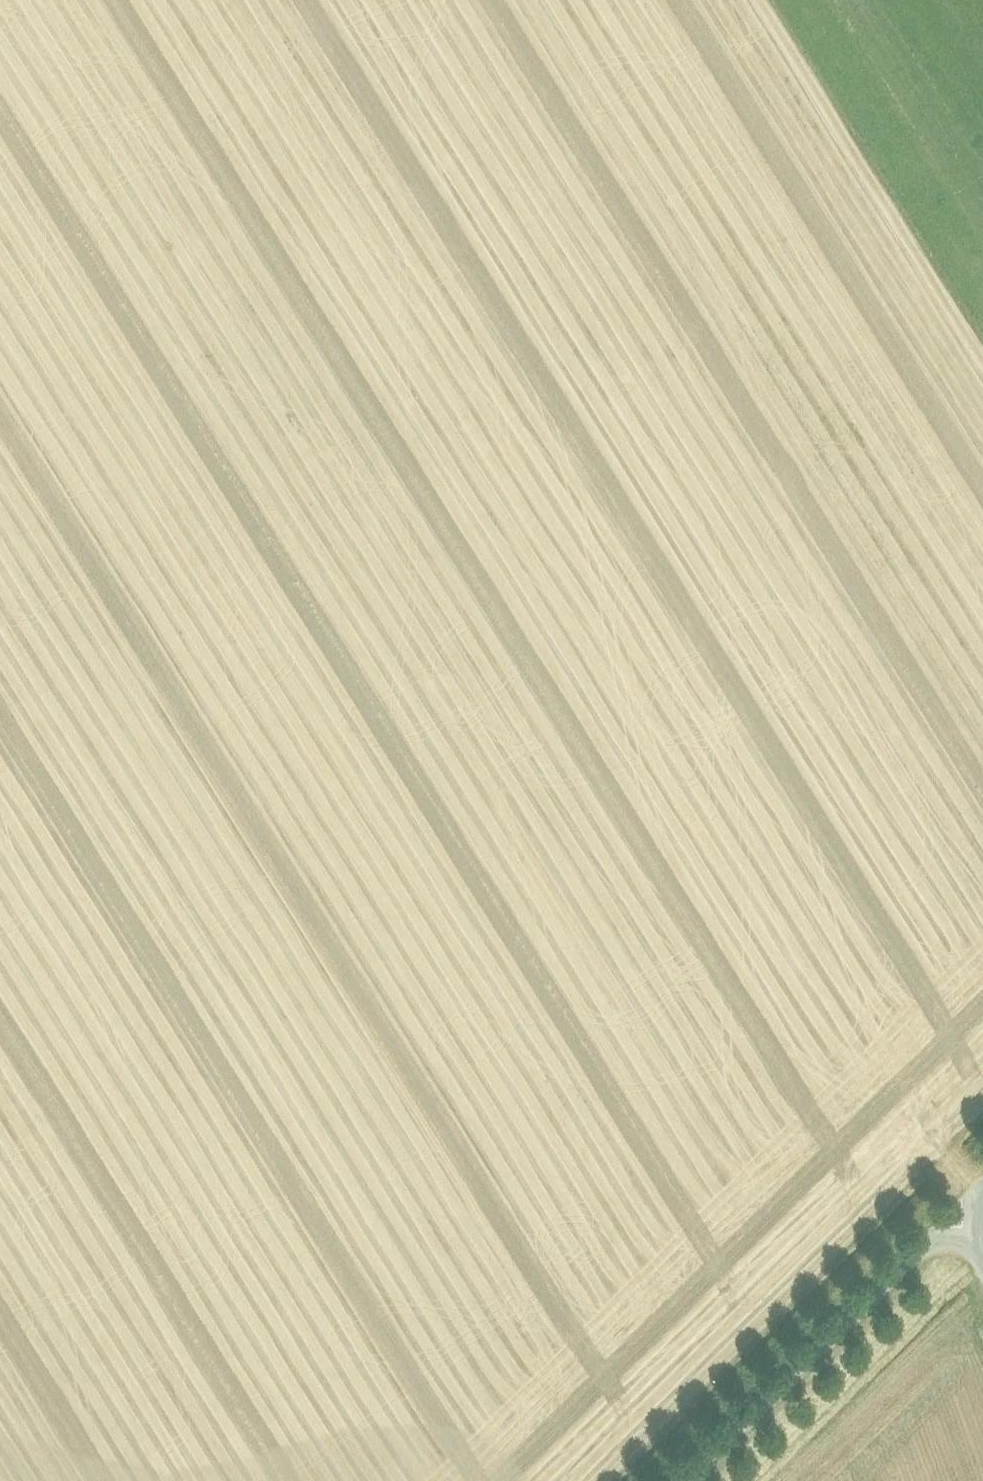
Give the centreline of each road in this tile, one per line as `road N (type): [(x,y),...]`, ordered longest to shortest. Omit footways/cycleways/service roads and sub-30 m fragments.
road 1 (unclassified): [(686,1480),(955,1219)]

